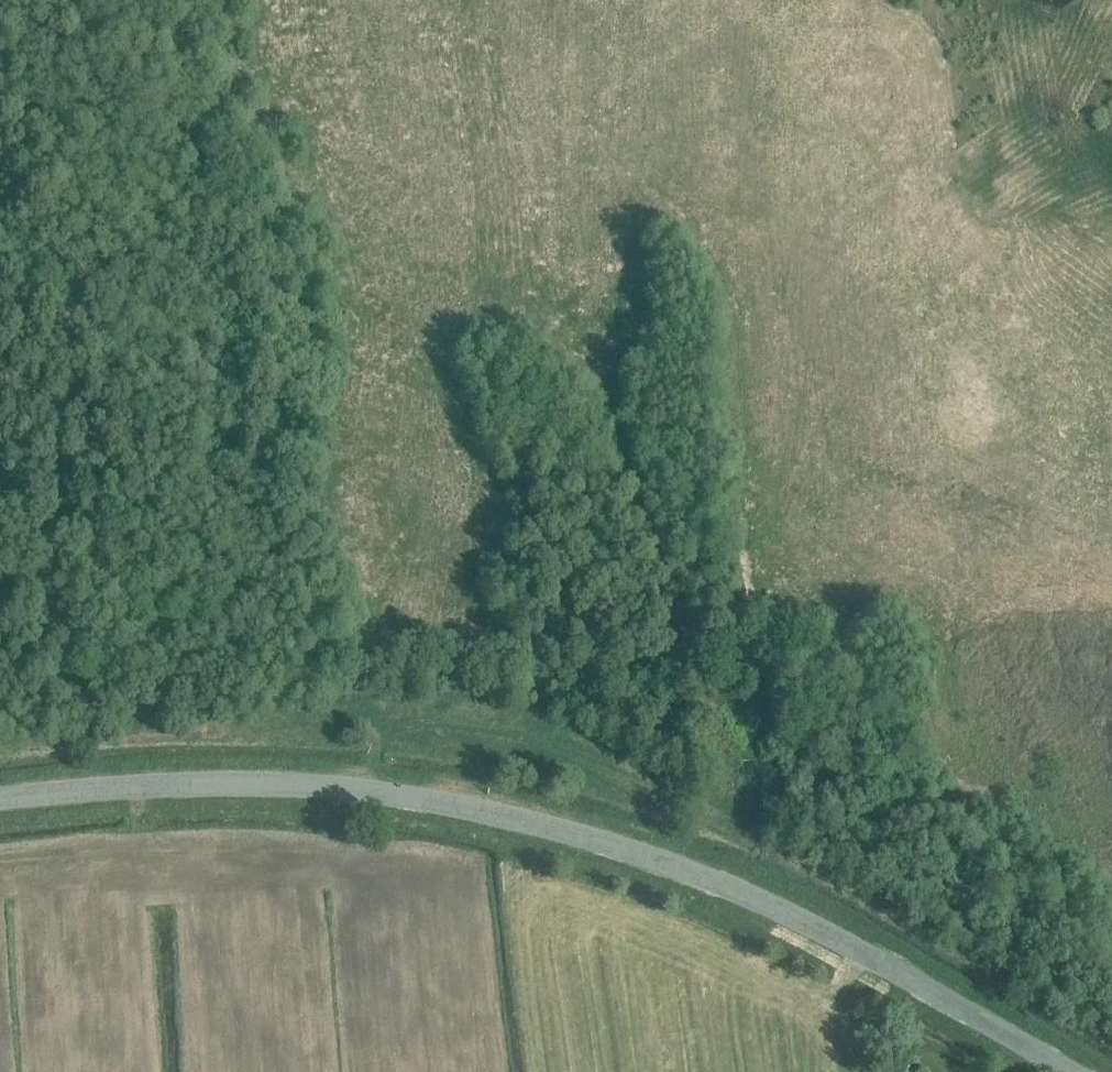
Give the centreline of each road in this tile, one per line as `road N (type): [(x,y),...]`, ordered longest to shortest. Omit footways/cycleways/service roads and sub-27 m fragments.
road 1 (tertiary): [(1073,1071),(845,941),(722,884),(582,837),(412,799),(234,786),(0,802)]

